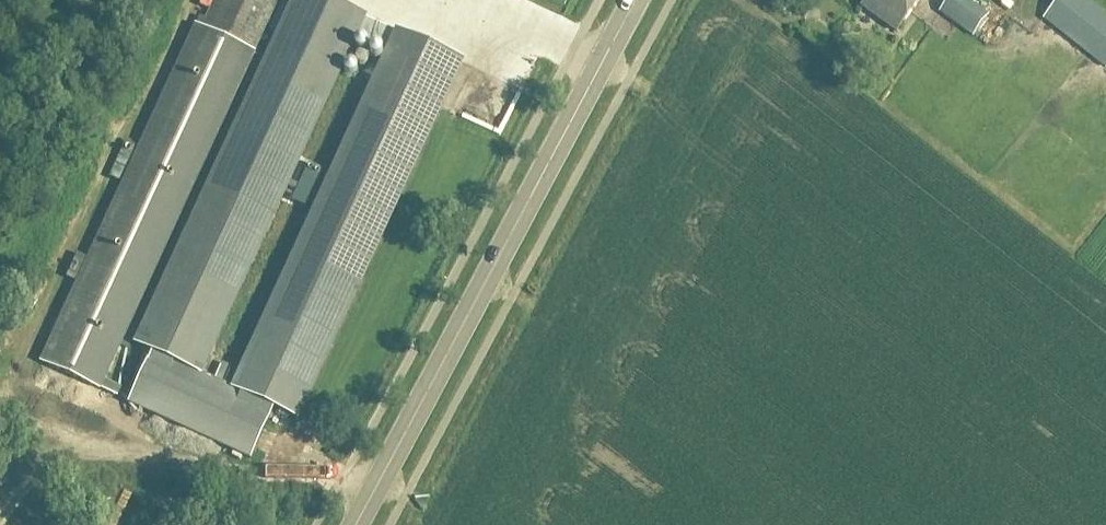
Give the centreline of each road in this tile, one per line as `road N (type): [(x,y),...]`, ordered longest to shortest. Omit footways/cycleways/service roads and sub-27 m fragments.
road 1 (secondary): [(360,524),(643,0)]

